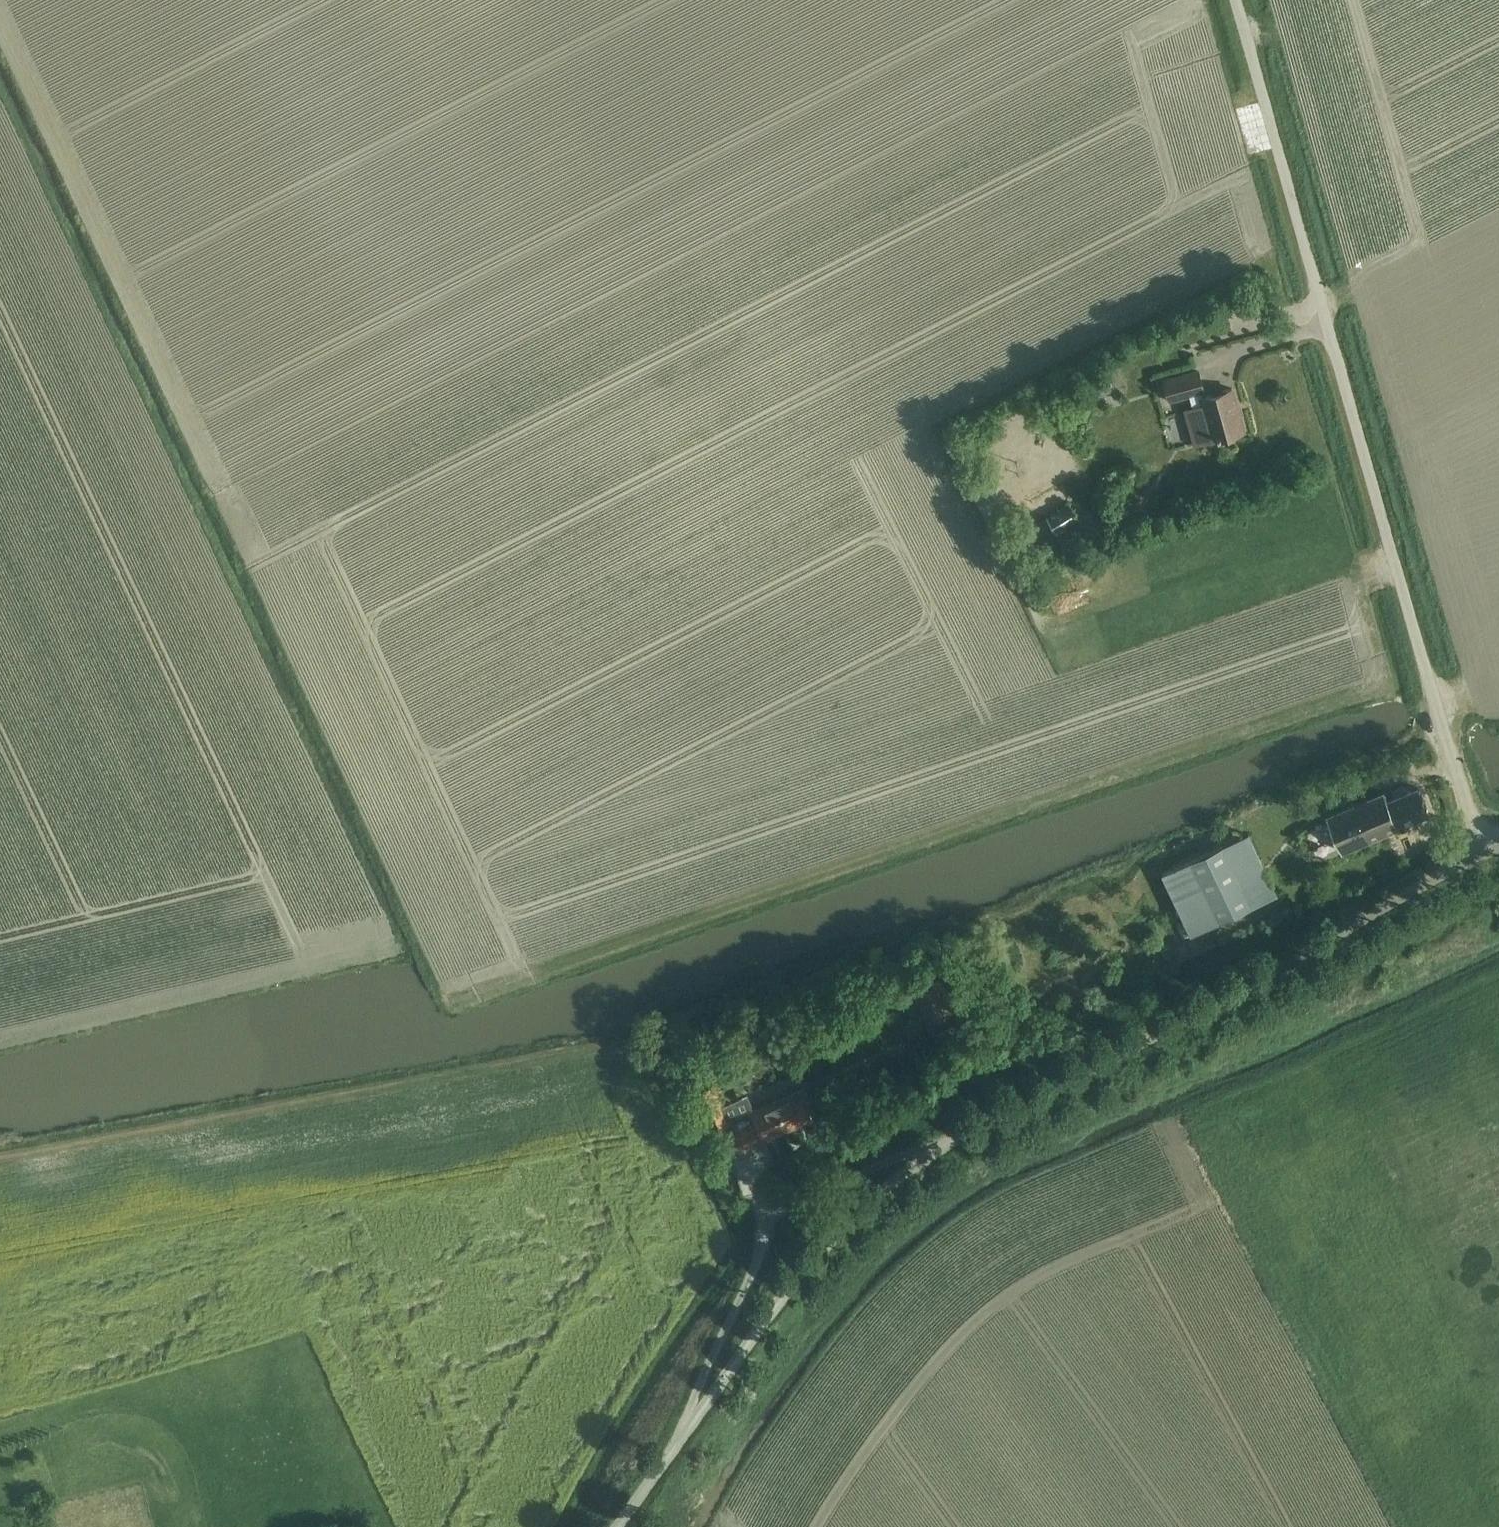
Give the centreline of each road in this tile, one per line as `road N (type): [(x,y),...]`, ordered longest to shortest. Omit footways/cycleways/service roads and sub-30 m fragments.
road 1 (unclassified): [(619,1526),(755,1321),(871,1198),(1484,848)]
road 2 (unclassified): [(1484,848),(1466,817),(1232,0)]

